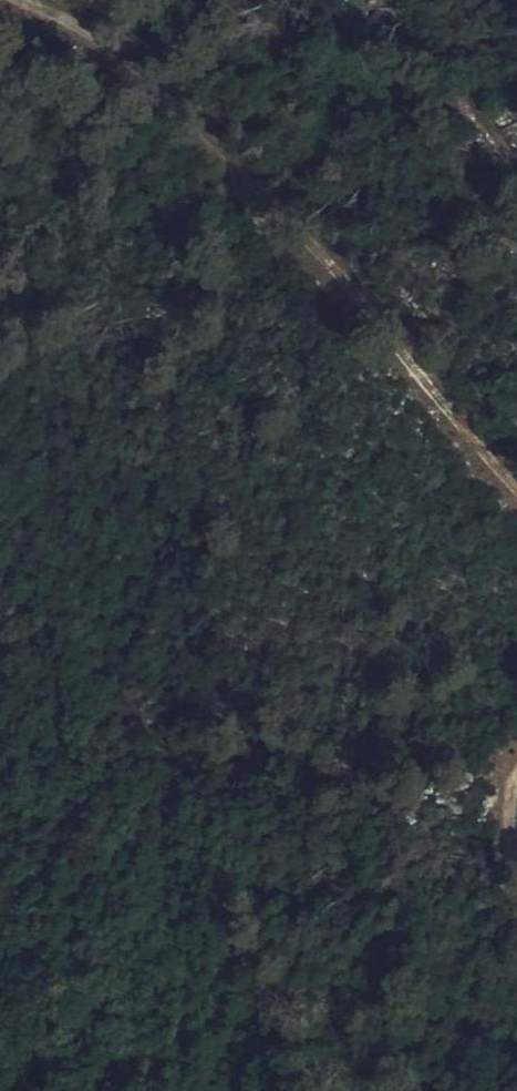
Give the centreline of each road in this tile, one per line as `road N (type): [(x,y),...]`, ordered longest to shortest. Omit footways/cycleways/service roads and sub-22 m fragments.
road 1 (track): [(65,0),(280,210),(483,466),(516,491)]

